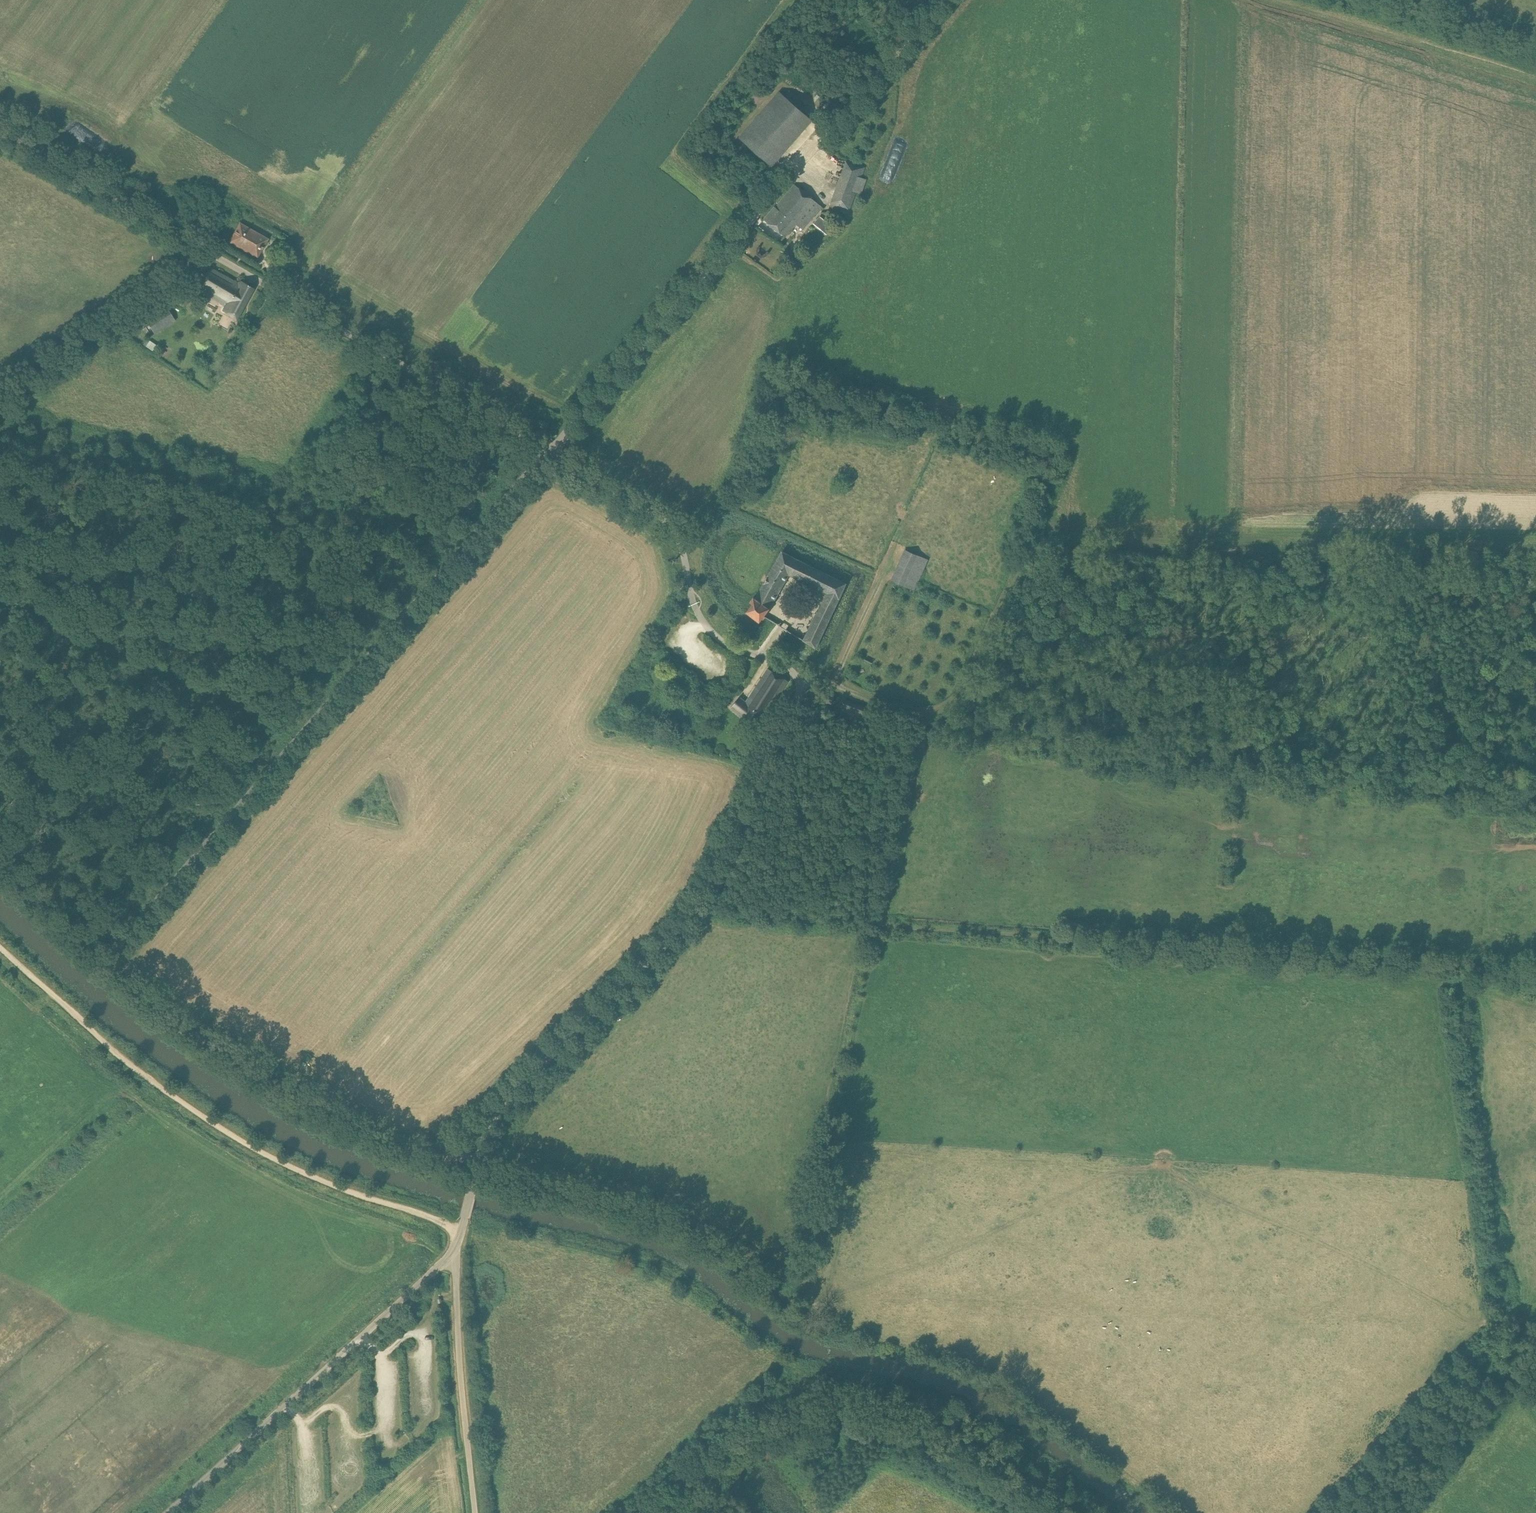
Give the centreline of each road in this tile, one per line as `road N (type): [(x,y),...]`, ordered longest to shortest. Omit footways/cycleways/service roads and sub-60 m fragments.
road 1 (unclassified): [(479,1159),(428,1157),(388,1141),(159,1018),(98,972),(548,451)]
road 2 (unclassified): [(479,1159),(498,1107),(685,922),(800,688),(786,667),(729,646),(705,625),(681,545),(666,522),(548,451)]
road 3 (track): [(923,714),(877,927),(1535,969)]
road 4 (track): [(459,1235),(234,1137),(96,1035),(0,948)]
road 5 (track): [(1215,555),(1028,559),(1017,567),(954,696),(935,713),(799,680)]
road 6 (unclassified): [(168,1512),(455,1250)]
road 7 (unclassified): [(548,451),(214,255)]
road 8 (track): [(791,1307),(694,1235),(477,1169)]
road 9 (track): [(1215,555),(1535,565)]
road 10 (unclassified): [(548,451),(748,223)]
road 11 (track): [(748,223),(816,156),(942,0)]
road 12 (unclassified): [(474,1512),(455,1250)]
road 13 (track): [(0,131),(214,255)]

